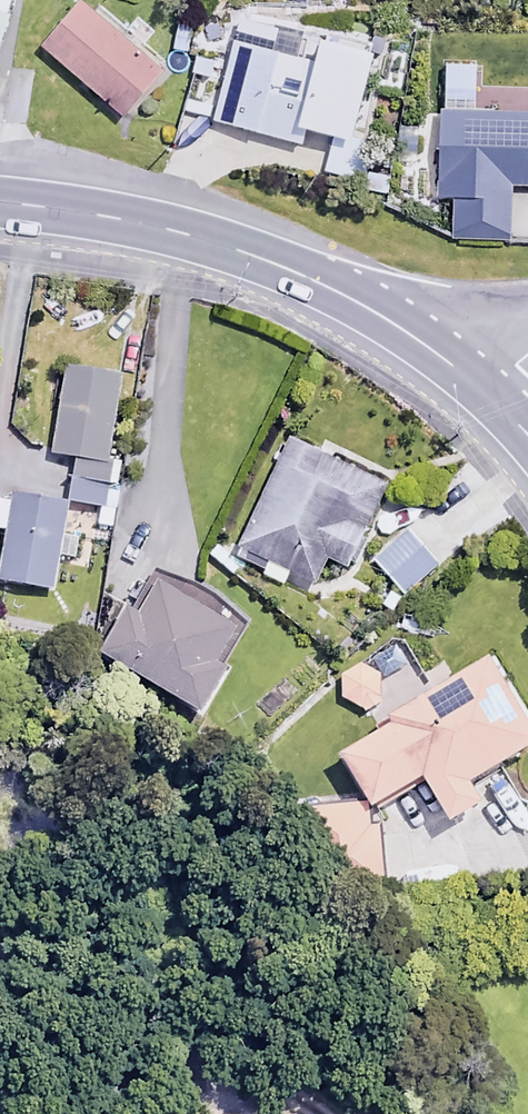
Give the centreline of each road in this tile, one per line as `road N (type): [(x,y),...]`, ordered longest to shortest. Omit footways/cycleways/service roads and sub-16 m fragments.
road 1 (trunk): [(0,199),(128,219),(246,252),(410,340),(483,402)]

